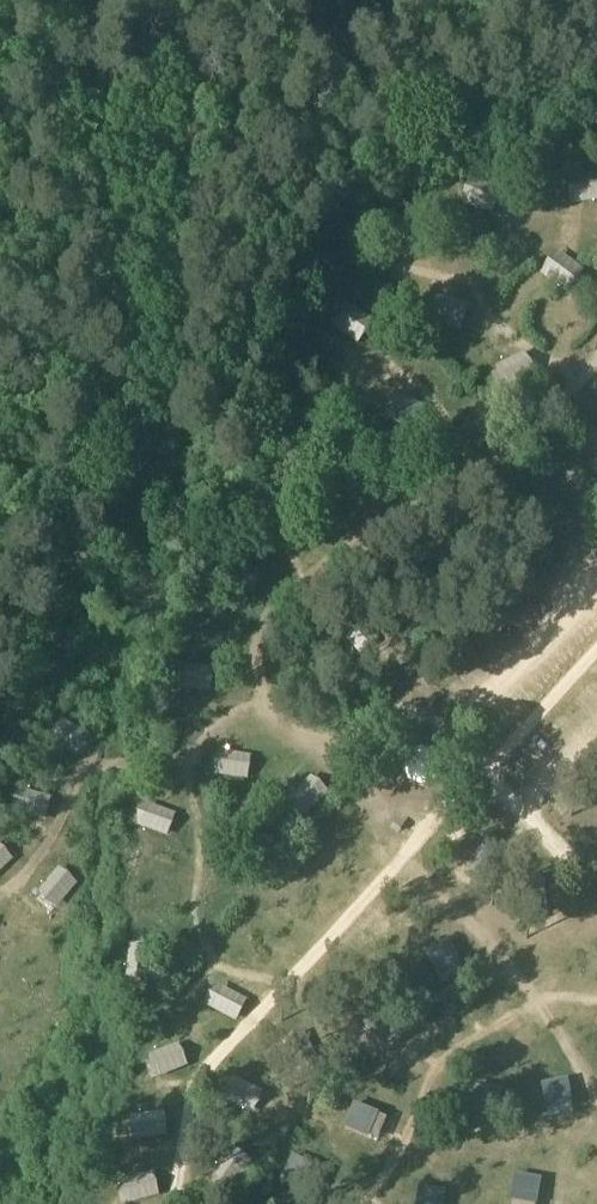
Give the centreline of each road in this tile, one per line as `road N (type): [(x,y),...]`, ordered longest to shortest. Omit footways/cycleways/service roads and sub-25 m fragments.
road 1 (track): [(198,0),(431,56),(481,56),(539,27)]
road 2 (track): [(128,0),(107,39),(0,125)]

